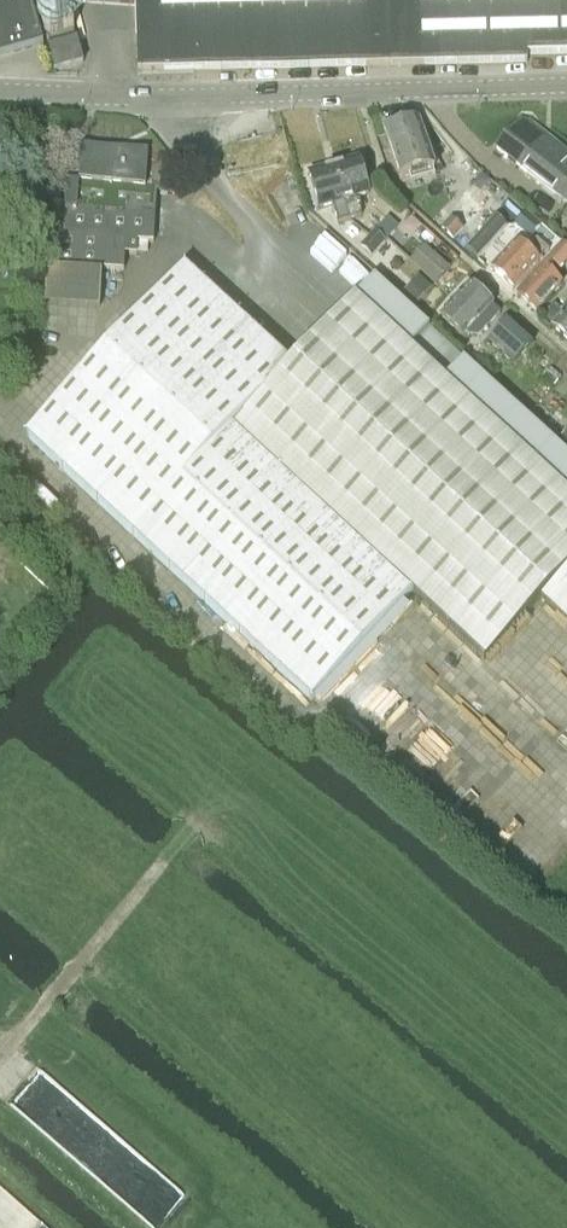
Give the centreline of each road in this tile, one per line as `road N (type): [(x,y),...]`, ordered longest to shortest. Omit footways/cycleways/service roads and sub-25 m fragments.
road 1 (tertiary): [(0,94),(566,84)]

